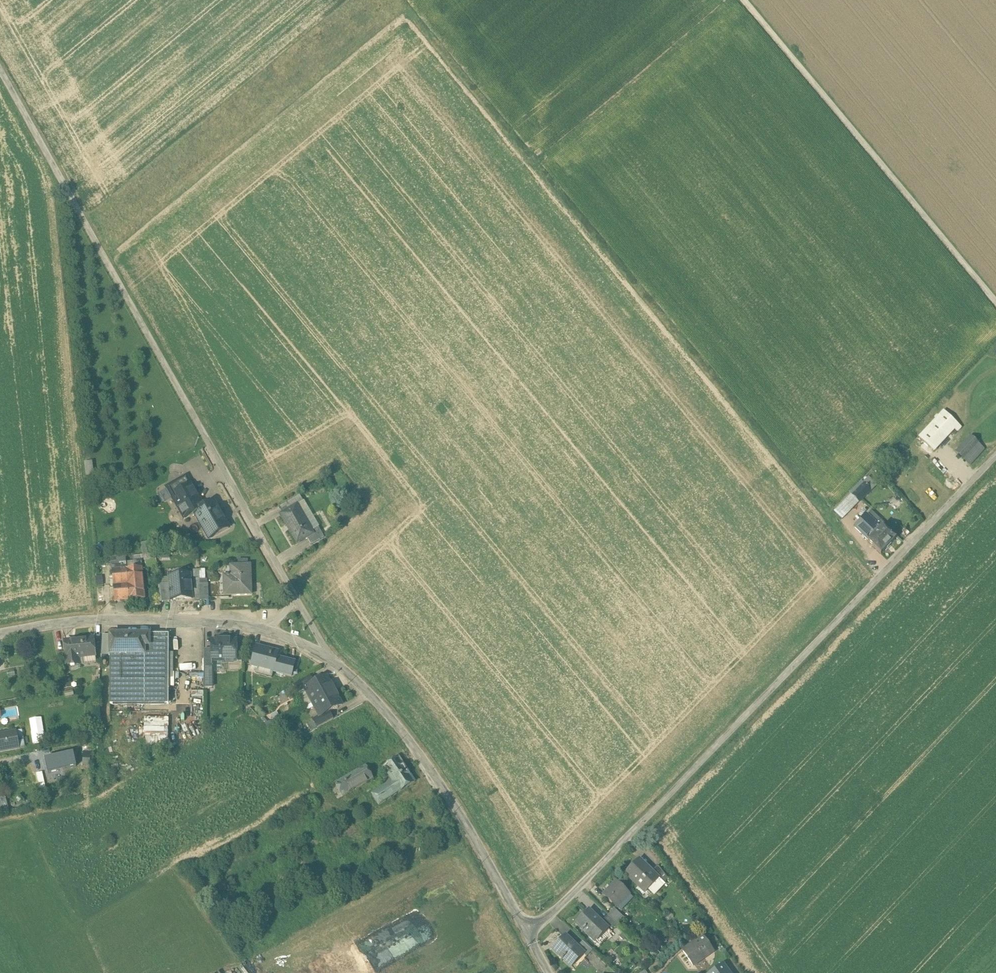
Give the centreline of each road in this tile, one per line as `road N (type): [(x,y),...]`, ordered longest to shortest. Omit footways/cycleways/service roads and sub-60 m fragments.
road 1 (unclassified): [(530,939),(995,455)]
road 2 (unclassified): [(297,599),(0,71)]
road 3 (unclassified): [(995,301),(746,0)]
road 4 (unclassified): [(329,658),(417,754),(530,939)]
road 5 (unclassified): [(0,634),(125,619),(268,628)]

